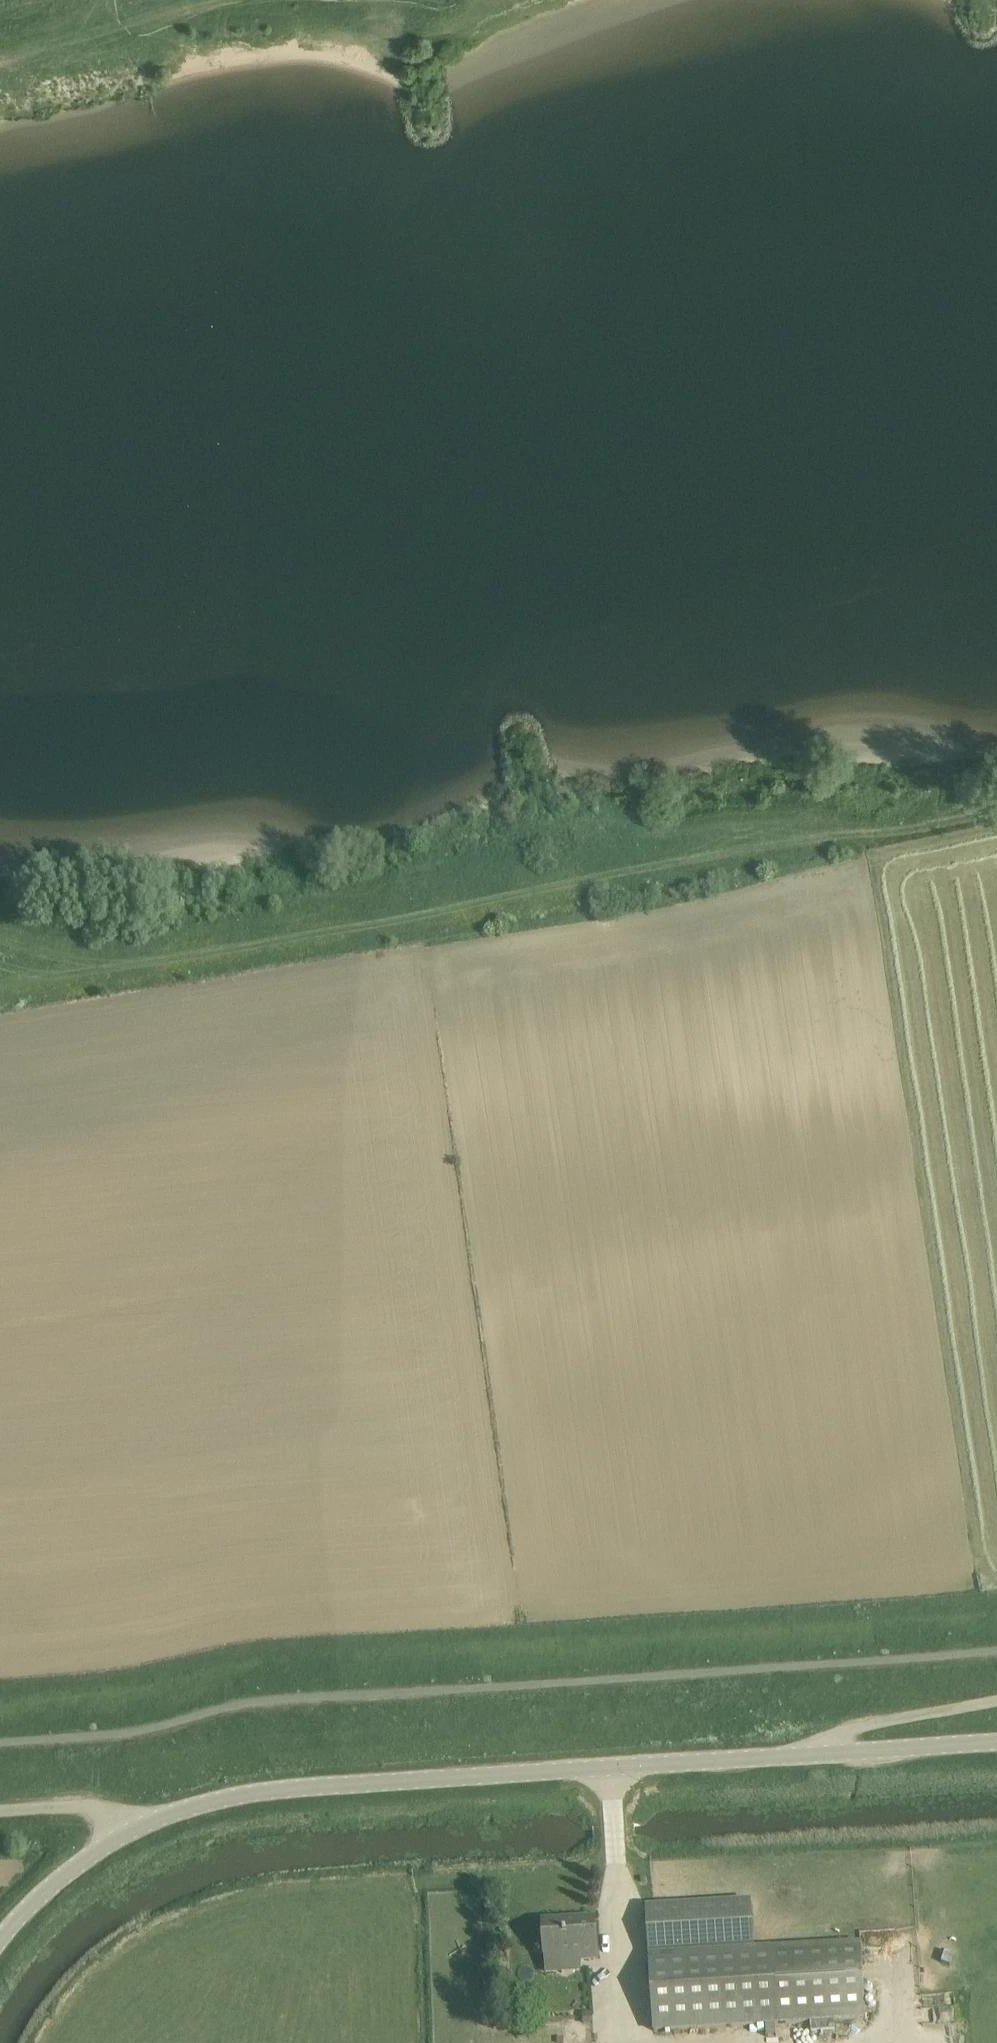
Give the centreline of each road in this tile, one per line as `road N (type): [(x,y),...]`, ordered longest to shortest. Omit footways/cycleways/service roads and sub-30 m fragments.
road 1 (tertiary): [(0,1937),(86,1858),(202,1800),(281,1787),(996,1741)]

